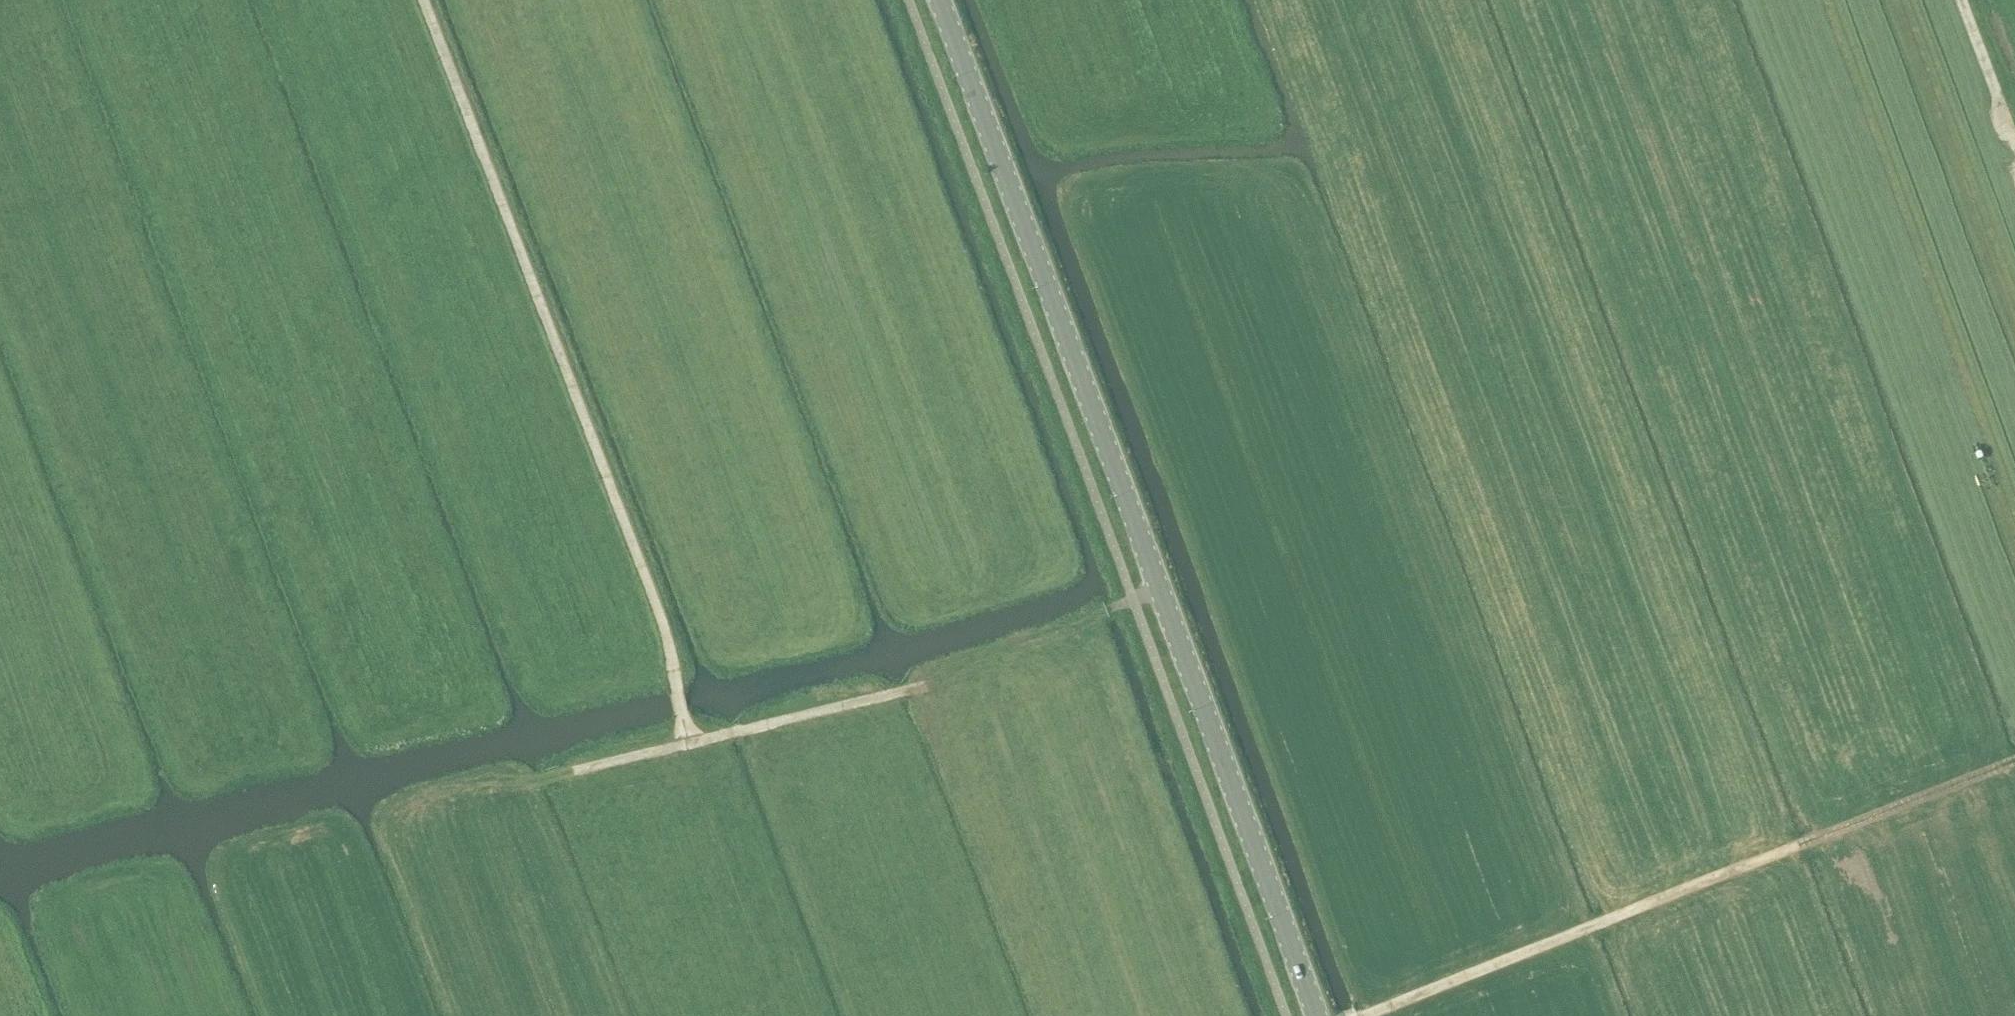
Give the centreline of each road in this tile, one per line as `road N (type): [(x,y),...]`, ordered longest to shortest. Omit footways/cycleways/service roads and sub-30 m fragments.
road 1 (tertiary): [(1316,1015),(940,0)]
road 2 (track): [(681,748),(667,632),(427,0)]
road 3 (track): [(1370,1015),(2014,753)]
road 4 (track): [(550,779),(926,686)]
road 5 (track): [(2014,145),(1961,0)]

